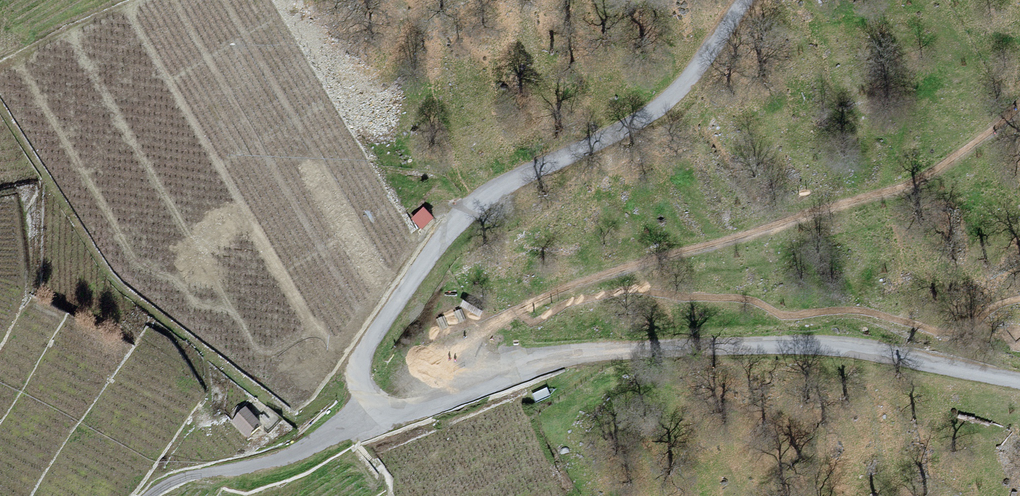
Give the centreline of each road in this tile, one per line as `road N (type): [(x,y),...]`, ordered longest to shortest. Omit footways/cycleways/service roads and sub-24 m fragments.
road 1 (unclassified): [(1019,381),(859,349),(746,346),(576,355),(411,409),(372,399)]
road 2 (unclassified): [(372,399),(360,378),(367,344),(456,222),(493,192),(667,101),(745,0)]
road 3 (unclassified): [(149,495),(184,478),(292,456),(372,399)]

